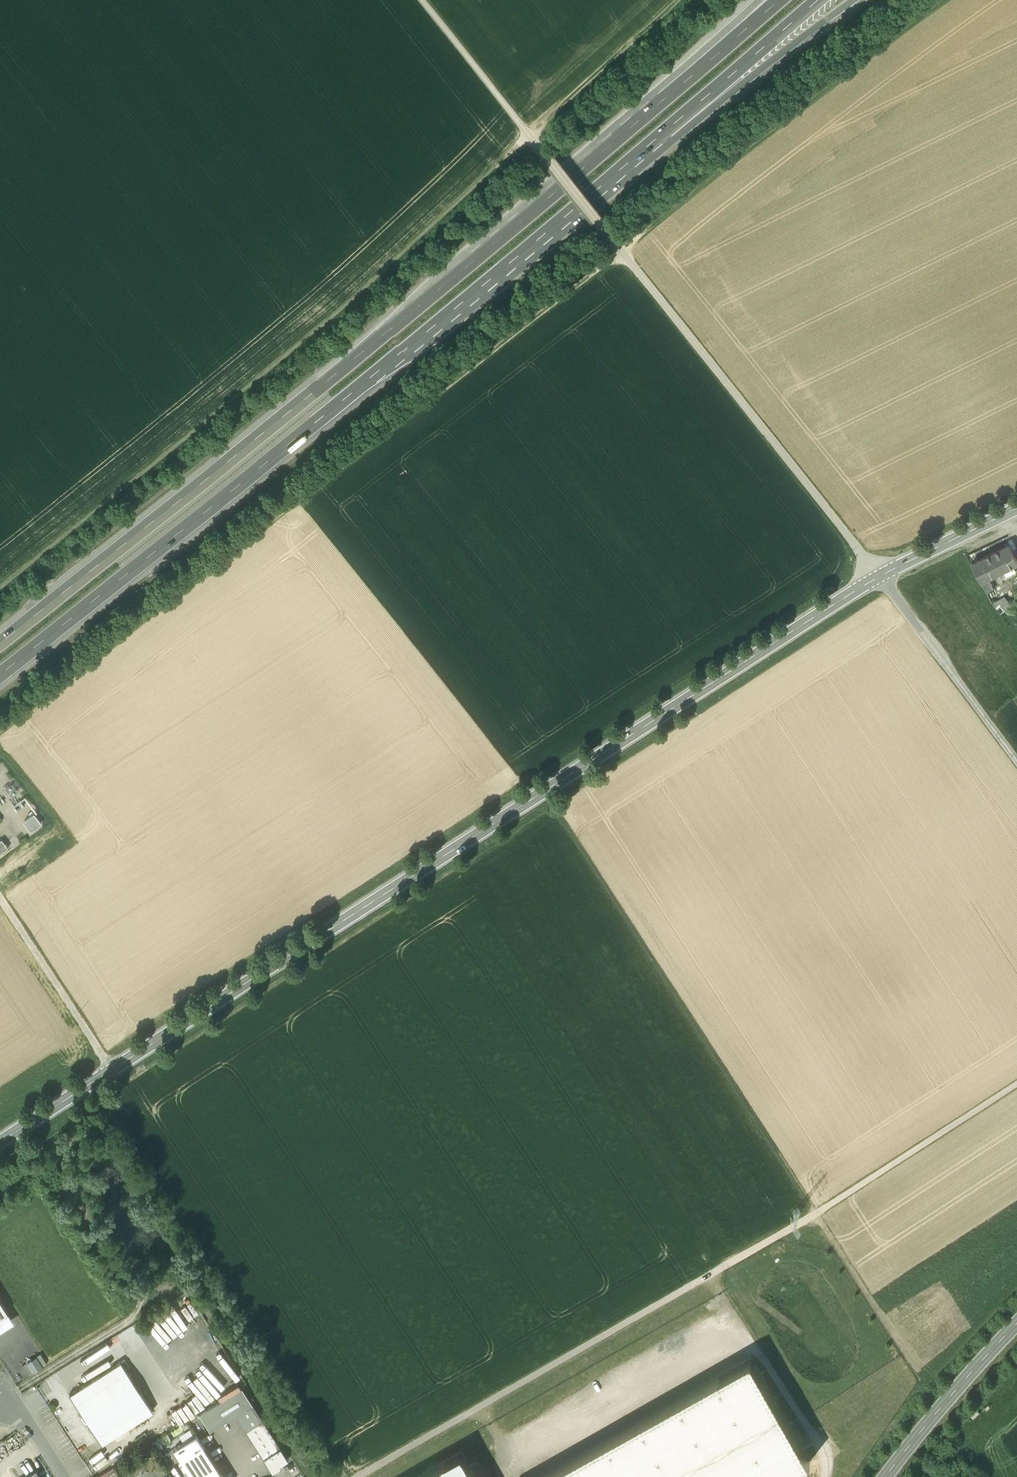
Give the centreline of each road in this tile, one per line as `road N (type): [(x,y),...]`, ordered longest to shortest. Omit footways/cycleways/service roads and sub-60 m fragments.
road 1 (secondary): [(878,577),(0,1142)]
road 2 (motorway): [(663,100),(384,338),(0,644)]
road 3 (motorway): [(0,677),(658,139)]
road 4 (track): [(1016,1089),(814,1215),(351,1476)]
road 5 (track): [(0,593),(316,331),(528,133)]
road 6 (track): [(878,577),(531,136)]
road 7 (track): [(622,251),(943,0)]
road 8 (motorway): [(658,139),(679,137),(855,0)]
road 9 (unclassified): [(1016,757),(878,577)]
road 10 (motorway): [(658,139),(820,0)]
road 11 (track): [(531,136),(682,0)]
road 12 (track): [(111,1070),(0,900)]
road 13 (secondary): [(891,1476),(1016,1334)]
road 14 (track): [(531,136),(424,0)]
road 15 (secondary): [(1016,508),(878,577)]
road 16 (motorway): [(779,0),(663,100)]
road 17 (motorway): [(759,0),(663,100)]

